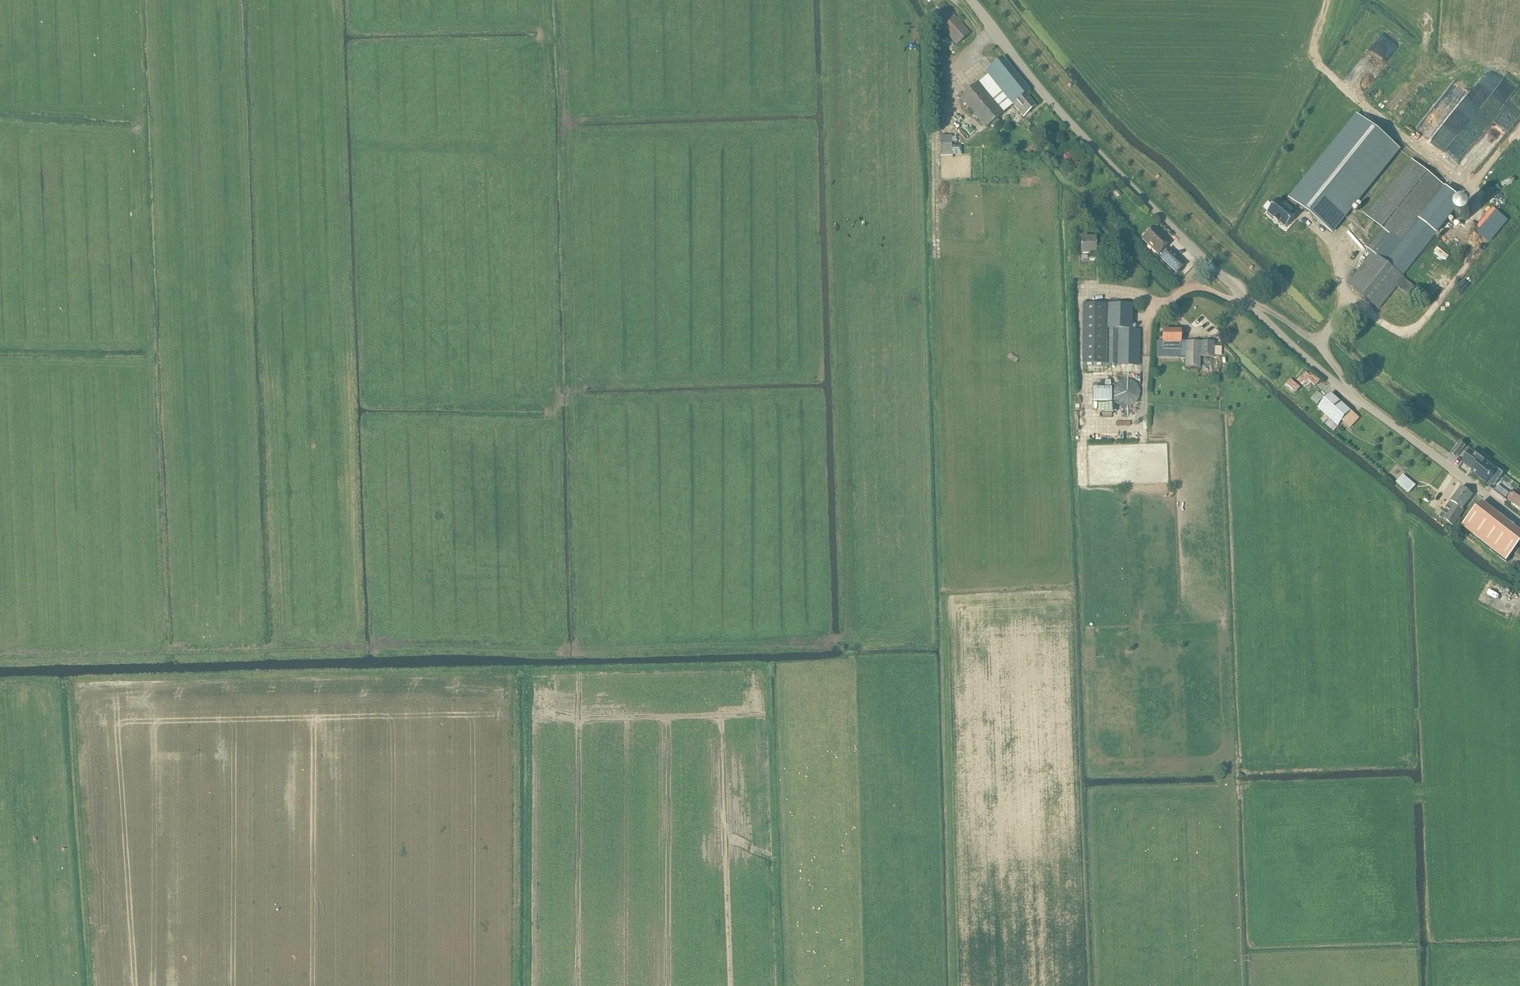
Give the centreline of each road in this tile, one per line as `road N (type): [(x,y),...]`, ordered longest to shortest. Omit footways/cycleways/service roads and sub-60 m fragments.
road 1 (unclassified): [(1519,521),(1322,373),(1033,80),(974,0)]
road 2 (track): [(1464,245),(1479,221),(1478,176),(1519,128)]

